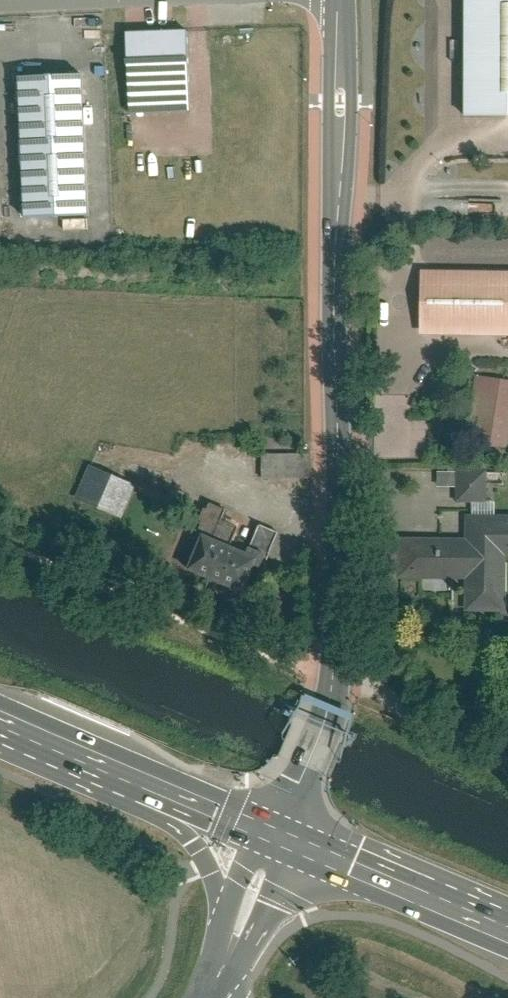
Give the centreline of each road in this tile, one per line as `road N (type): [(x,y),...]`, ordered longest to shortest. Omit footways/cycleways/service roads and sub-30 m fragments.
road 1 (unclassified): [(278,834),(333,674),(320,560),(318,345),(331,0)]
road 2 (primary): [(278,834),(507,932)]
road 3 (primary): [(128,774),(171,813),(206,863),(226,954)]
road 4 (primary): [(128,774),(278,834)]
road 5 (unclassified): [(144,0),(0,3)]
road 6 (primary): [(0,720),(128,774)]
road 7 (unclassified): [(278,834),(226,954)]

